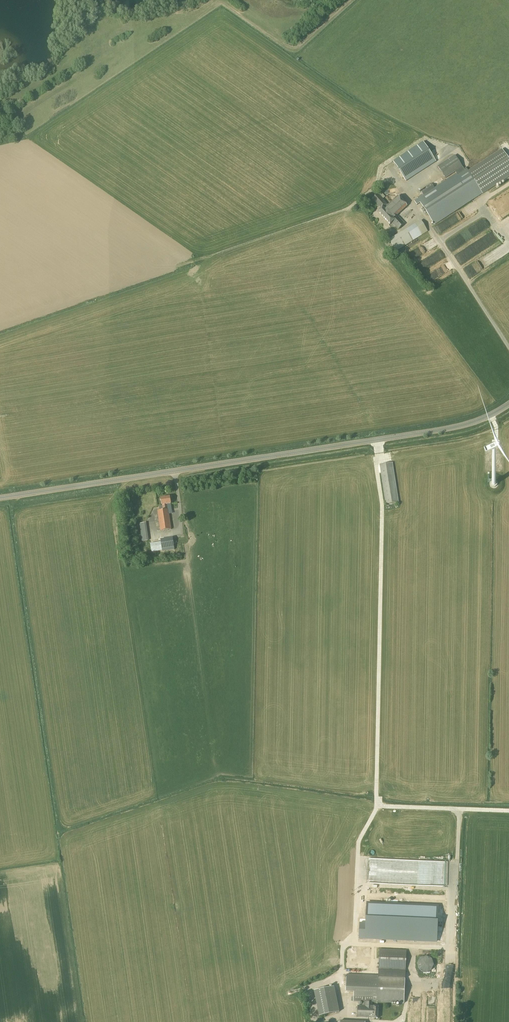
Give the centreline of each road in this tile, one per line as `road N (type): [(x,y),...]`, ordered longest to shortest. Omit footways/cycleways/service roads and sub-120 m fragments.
road 1 (tertiary): [(0,498),(436,431),(508,404)]

